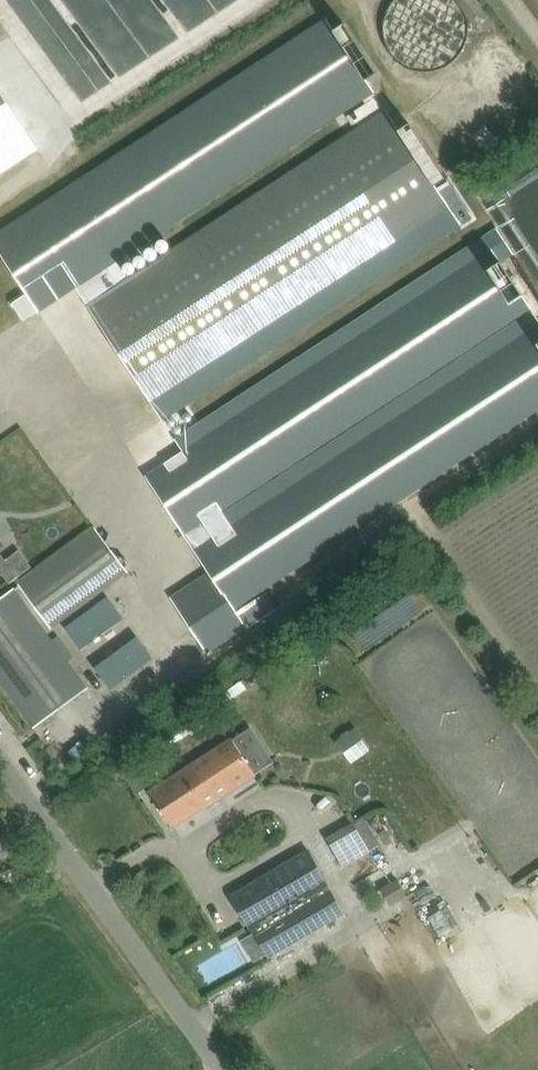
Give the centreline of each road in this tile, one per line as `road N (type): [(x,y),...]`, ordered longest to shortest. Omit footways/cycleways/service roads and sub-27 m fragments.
road 1 (unclassified): [(230,1069),(0,758)]

